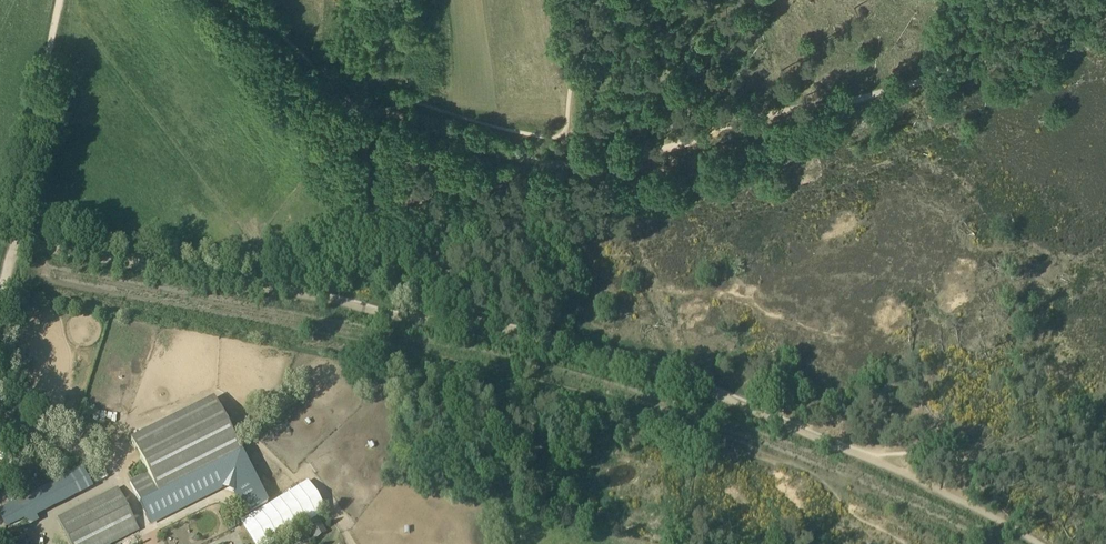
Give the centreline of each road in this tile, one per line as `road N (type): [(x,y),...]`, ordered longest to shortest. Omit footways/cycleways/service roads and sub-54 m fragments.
road 1 (track): [(1105,444),(844,443),(707,391),(546,345),(18,241)]
road 2 (track): [(844,443),(841,450),(681,389),(445,327),(16,249)]
road 3 (track): [(384,118),(462,149),(586,167),(1105,43)]
road 4 (track): [(16,249),(68,0)]
road 5 (track): [(841,450),(1033,543)]
road 6 (track): [(0,411),(121,480),(155,543)]
road 7 (track): [(226,0),(313,94),(364,112)]

